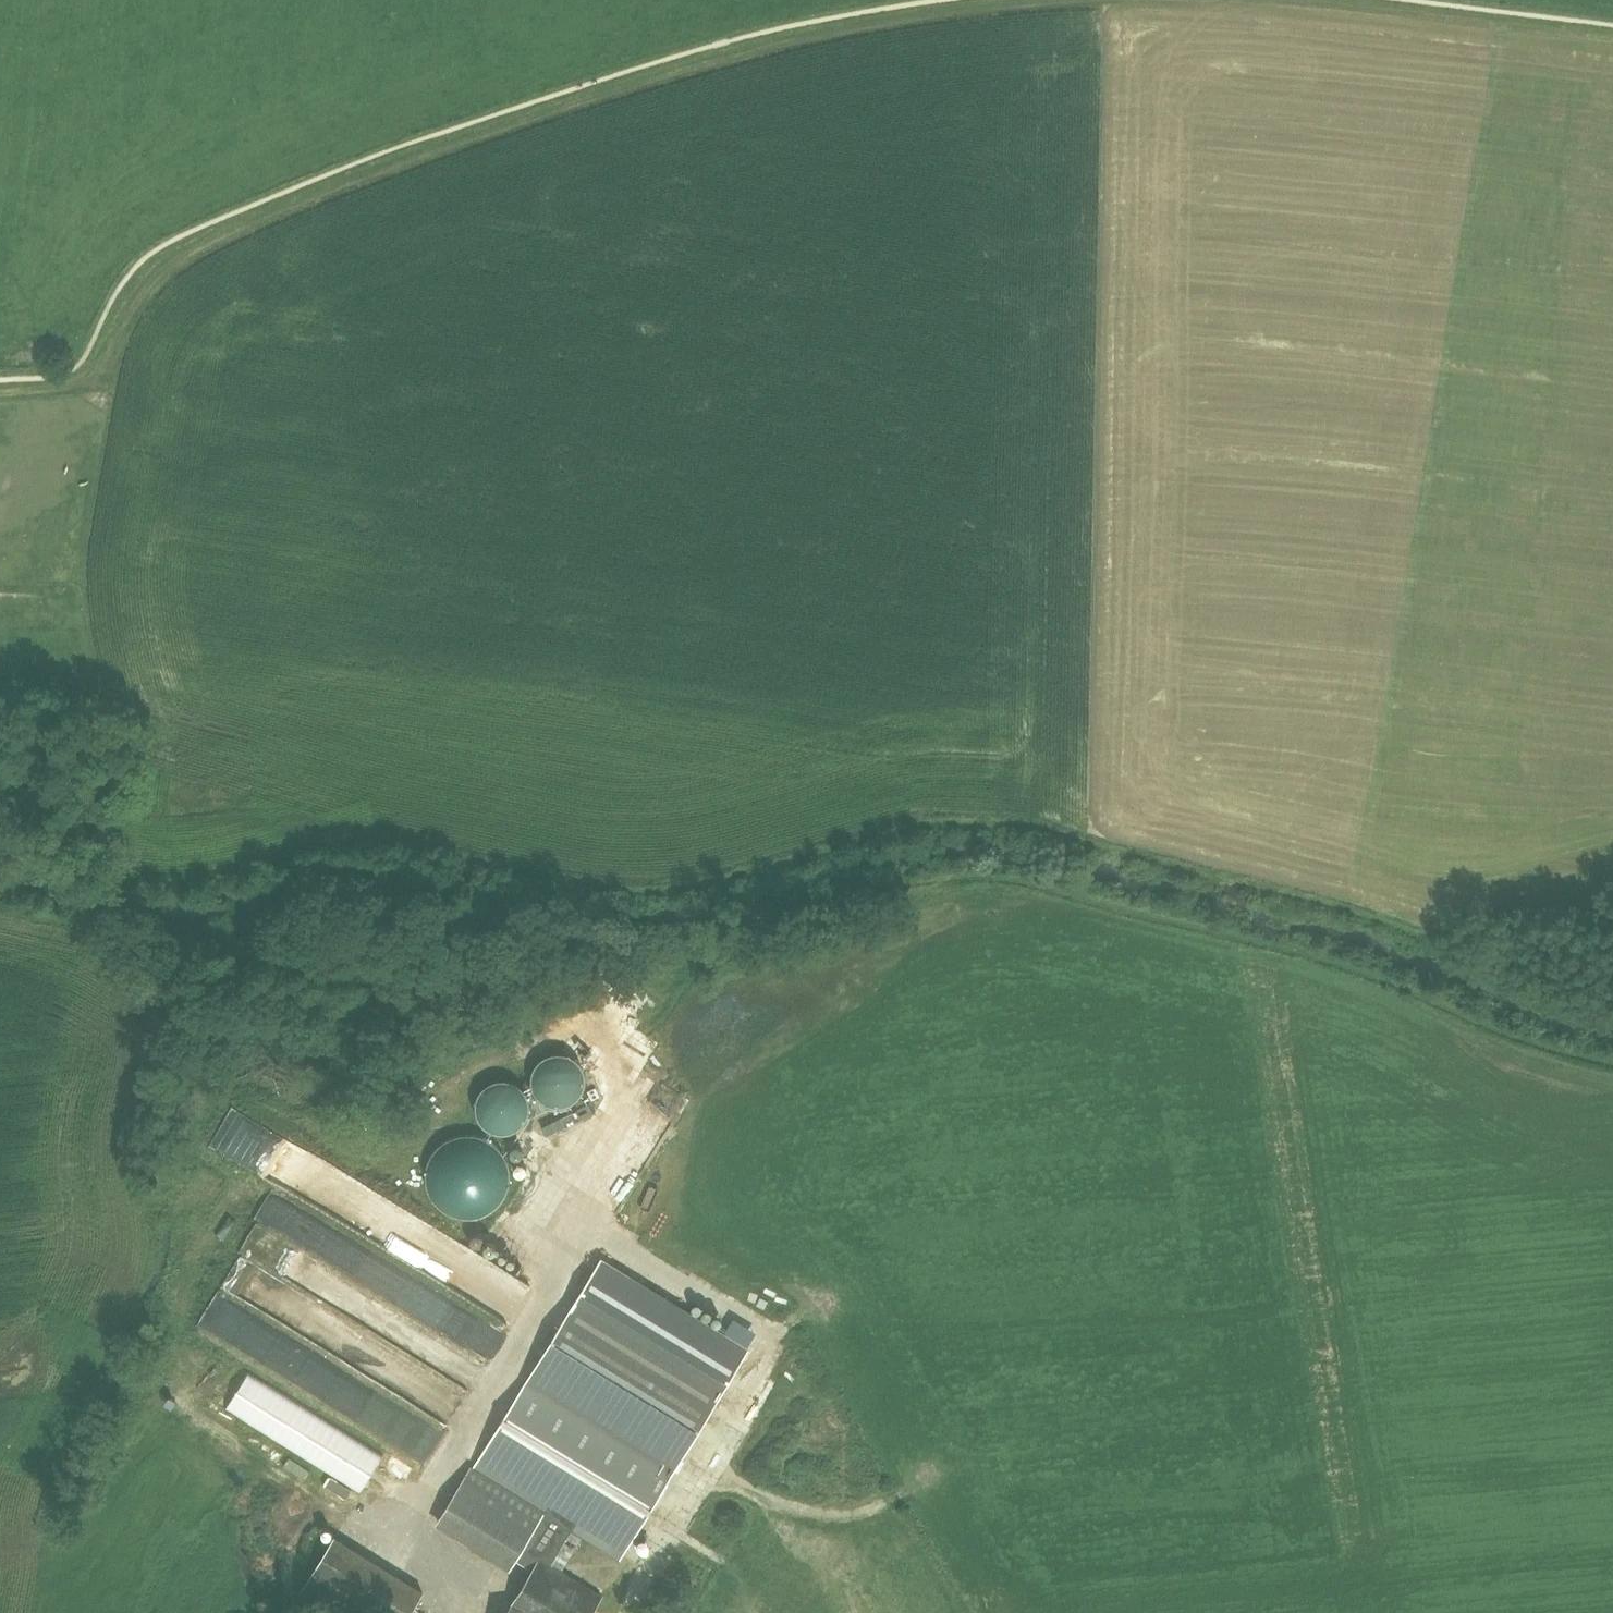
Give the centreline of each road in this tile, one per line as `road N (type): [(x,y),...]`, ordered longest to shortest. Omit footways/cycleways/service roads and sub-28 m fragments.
road 1 (track): [(0,394),(81,387),(106,365),(123,308),(171,261),(223,229),(726,63),(892,22),(1039,0)]
road 2 (track): [(1288,0),(1612,40)]
road 3 (track): [(106,365),(82,528),(60,587),(0,605)]

